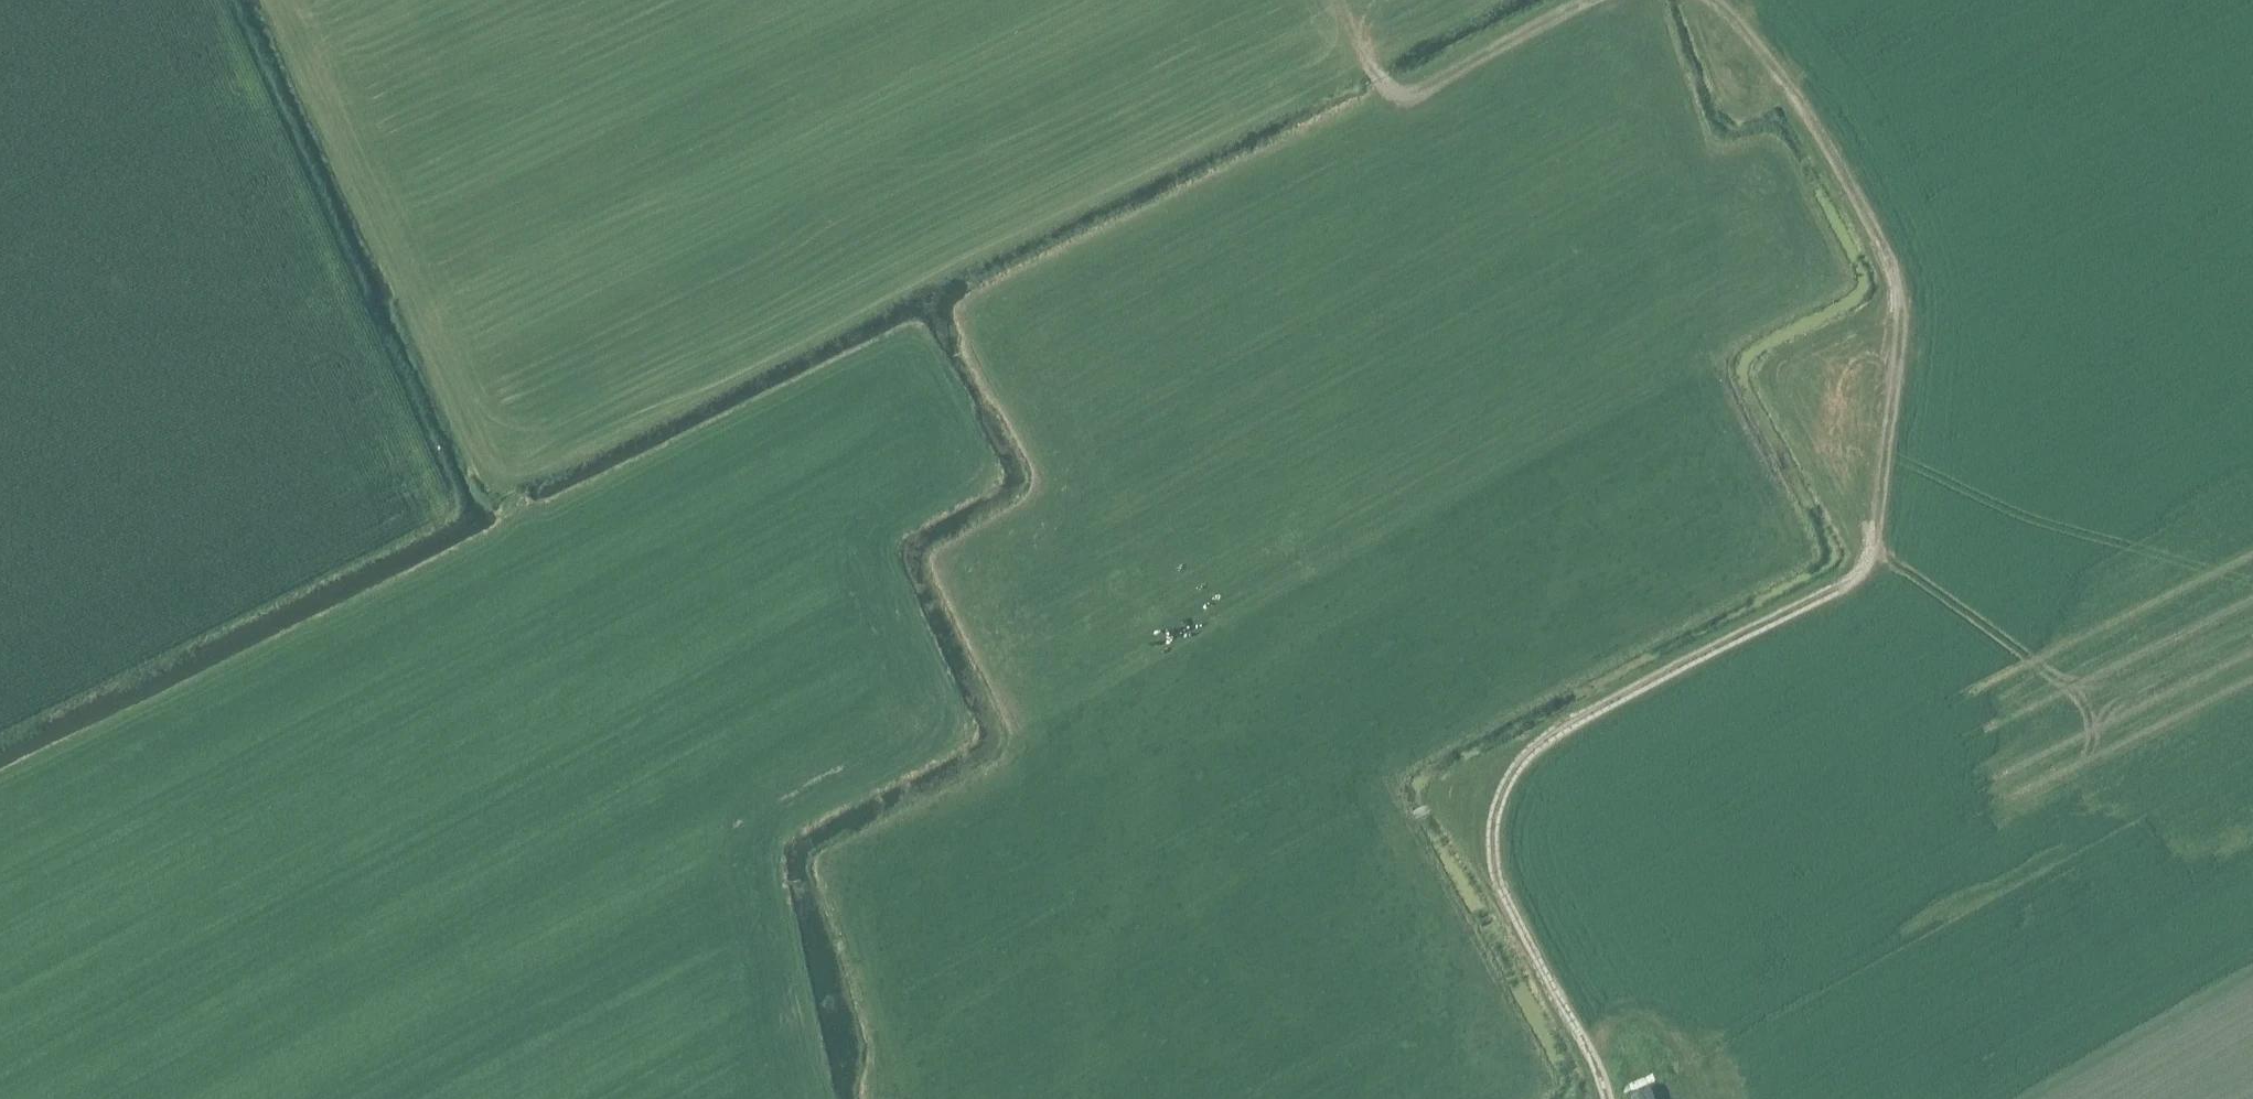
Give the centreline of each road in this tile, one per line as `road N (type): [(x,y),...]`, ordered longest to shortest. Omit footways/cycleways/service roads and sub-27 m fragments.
road 1 (track): [(1708,0),(1794,78),(1886,271),(1895,311),(1870,547),(1853,583),(1568,723),(1519,764),(1501,804),(1495,858),(1611,1098)]
road 2 (track): [(1342,0),(1387,90),(1425,84),(1584,0)]

